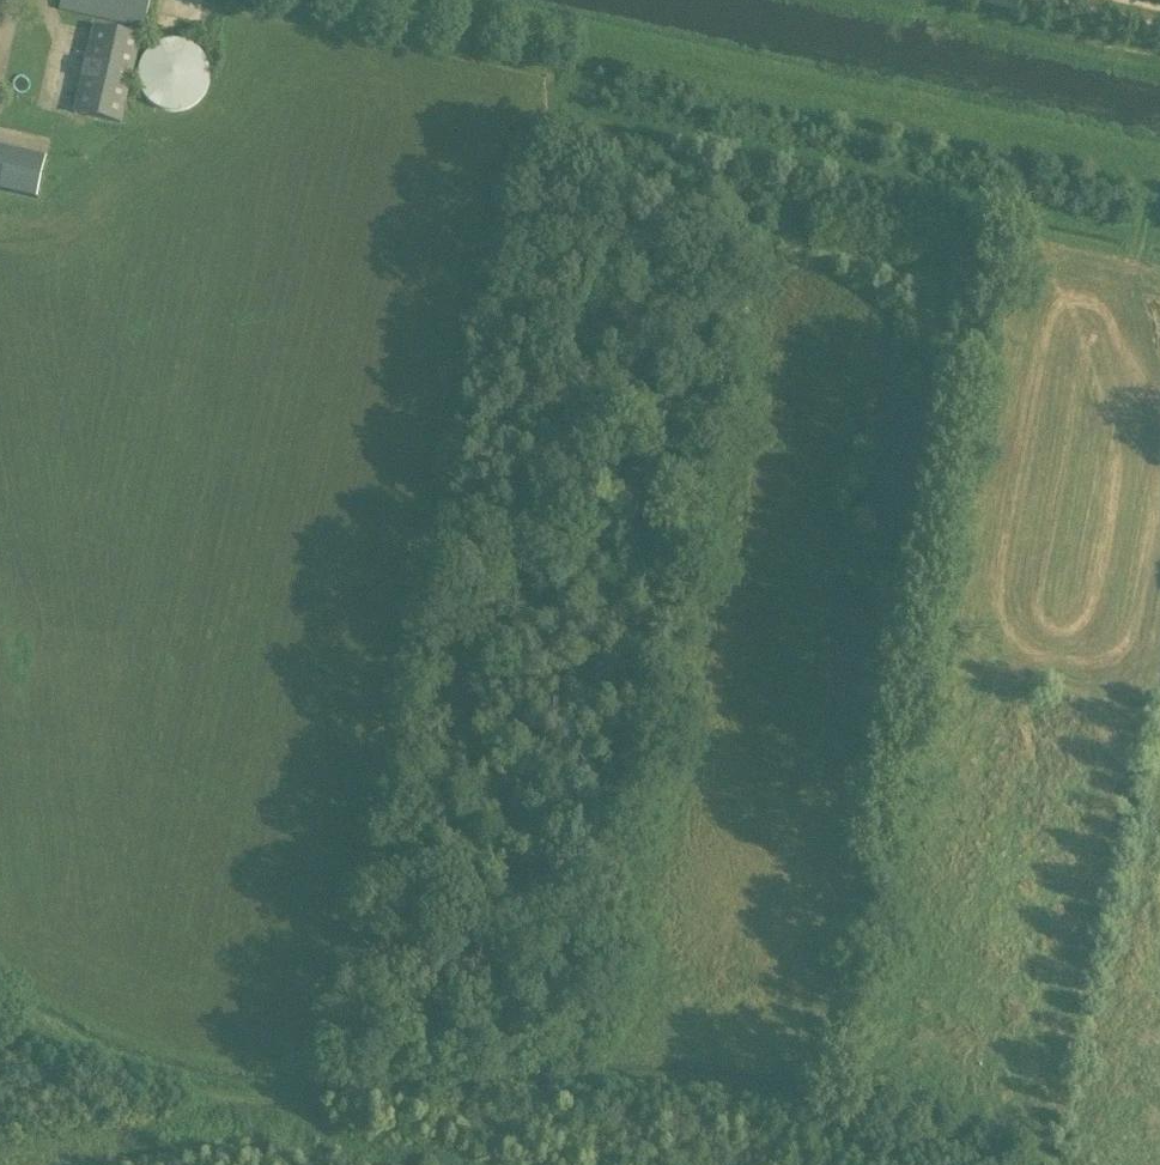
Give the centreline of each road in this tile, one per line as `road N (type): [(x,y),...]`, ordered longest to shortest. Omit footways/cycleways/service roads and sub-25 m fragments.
road 1 (track): [(1159,166),(375,0)]
road 2 (track): [(1159,26),(1032,0)]

